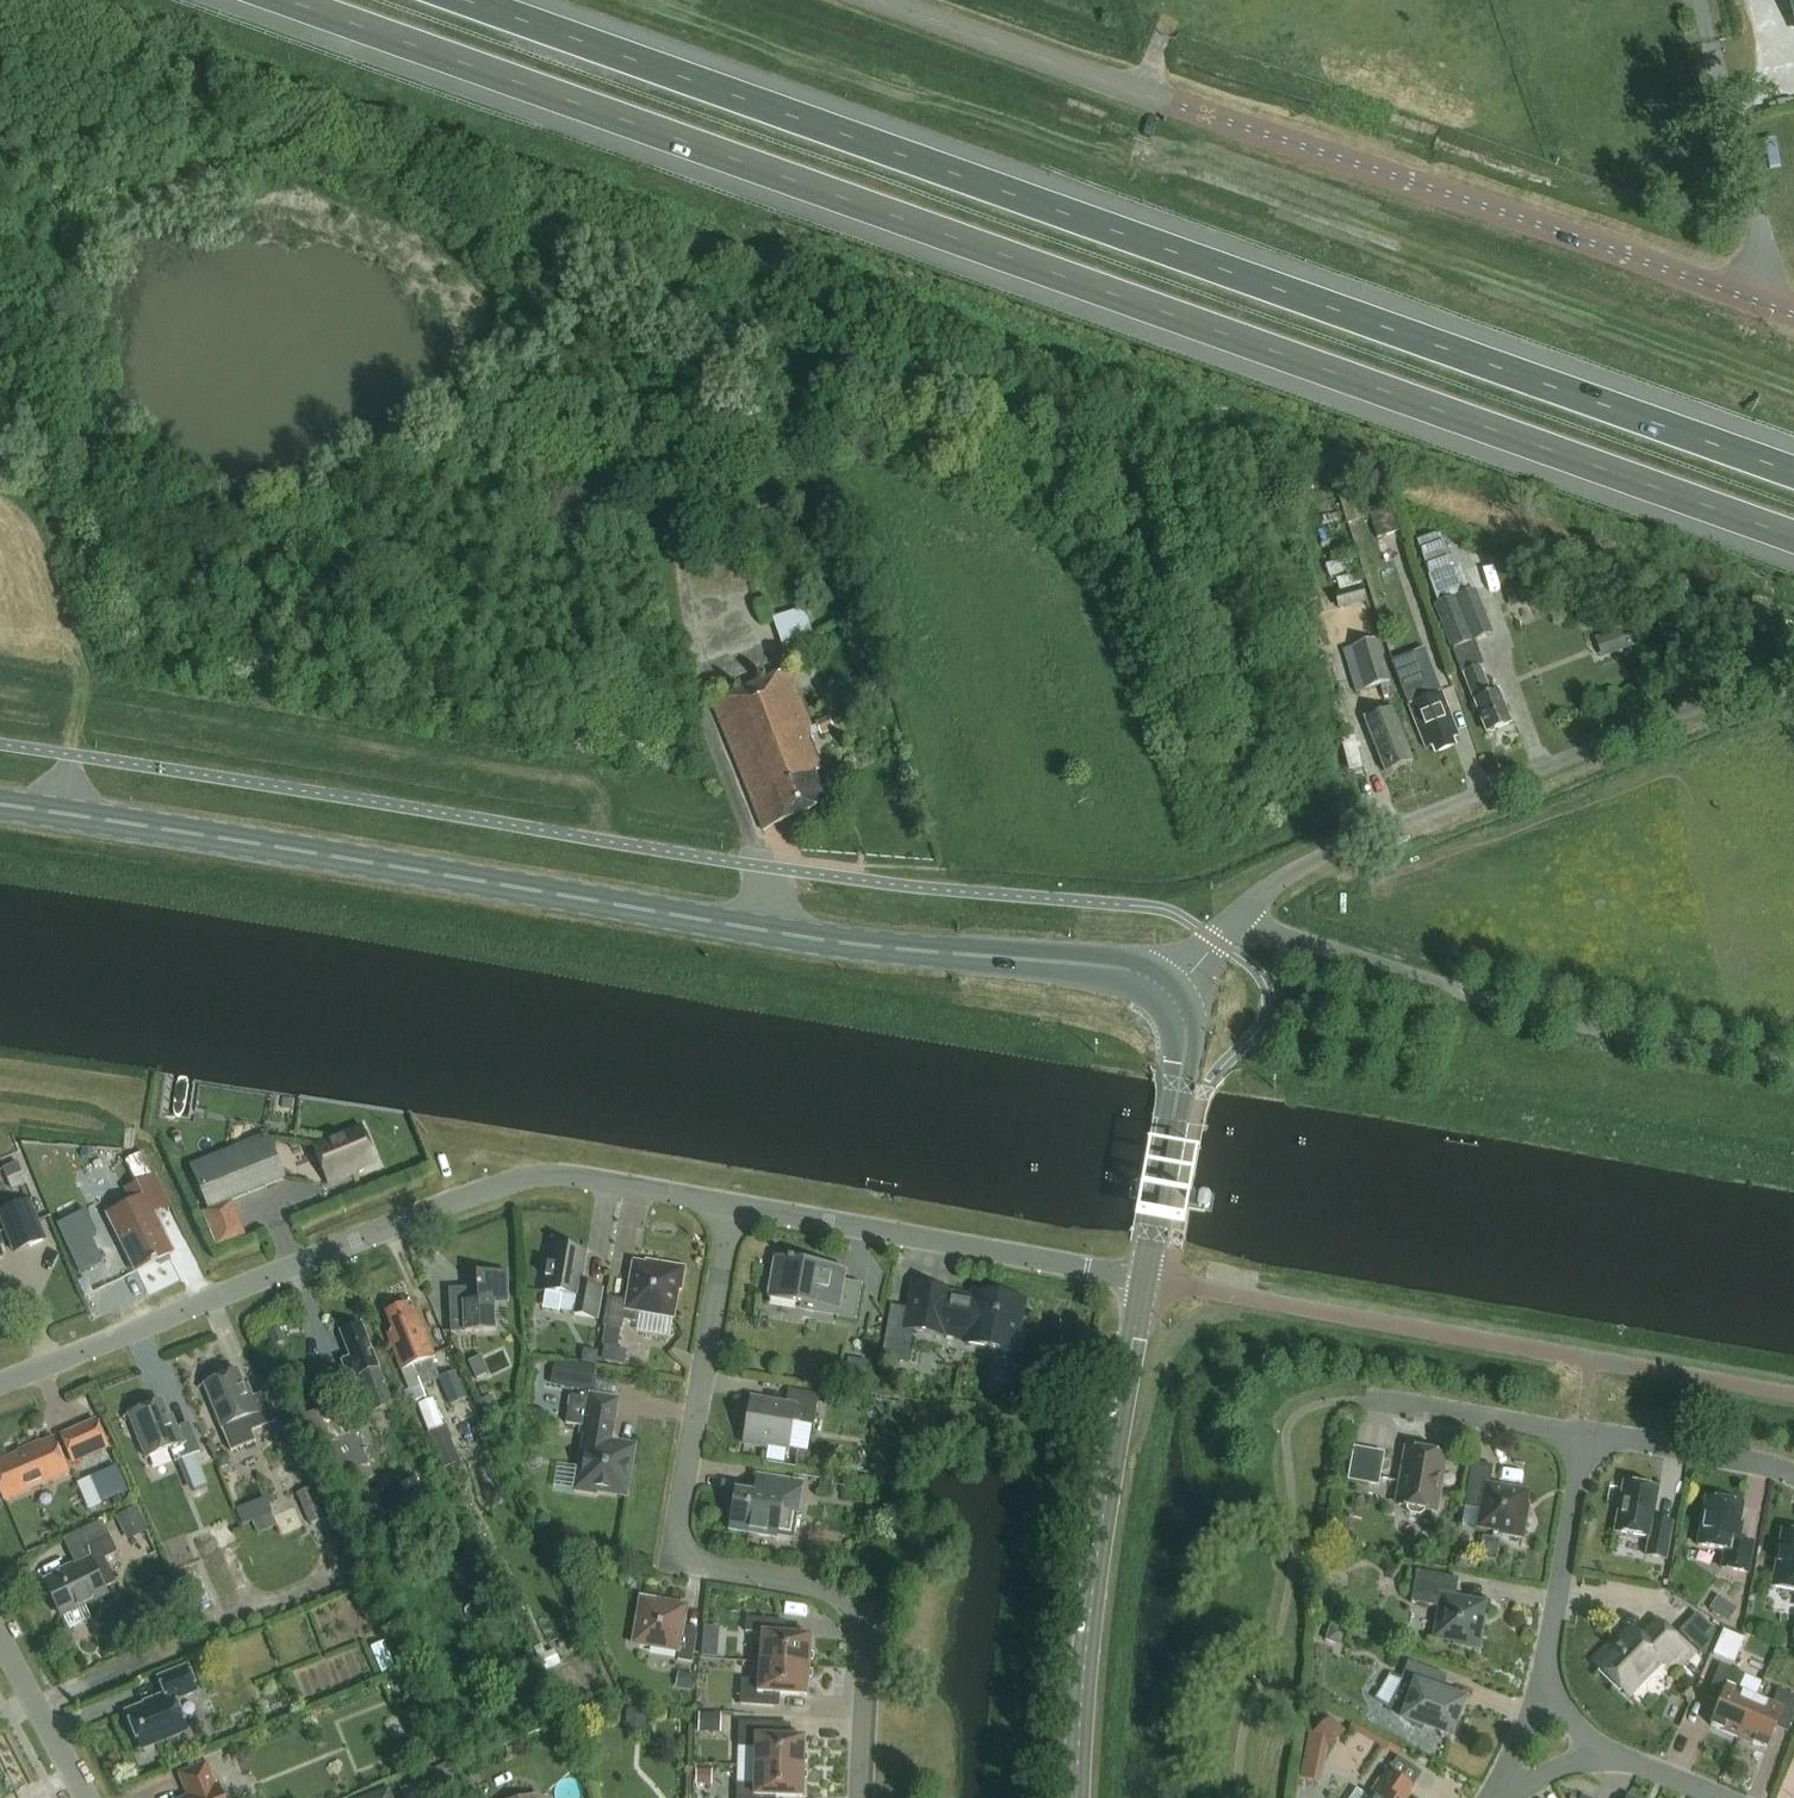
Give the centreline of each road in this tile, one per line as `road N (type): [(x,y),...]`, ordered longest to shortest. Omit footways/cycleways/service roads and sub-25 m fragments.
road 1 (motorway): [(282,0),(1793,541)]
road 2 (motorway): [(1793,475),(459,0)]
road 3 (secondary): [(1167,992),(1105,967),(856,946),(0,807)]
road 4 (unclassified): [(1793,317),(898,0)]
road 5 (residential): [(0,1384),(520,1179),(570,1175),(733,1206)]
road 6 (unclassified): [(862,1797),(865,1625),(824,1591),(701,1570),(682,1555),(675,1532),(733,1206)]
road 7 (unclassified): [(1232,924),(1326,856),(1793,668)]
road 8 (unclassified): [(1793,1073),(1576,1025),(1232,924)]
road 9 (secondary): [(1077,1797),(1078,1704),(1145,1281)]
road 10 (residential): [(733,1206),(1145,1281)]
road 11 (secondary): [(1145,1281),(1184,1034),(1167,992)]
road 12 (residential): [(1545,1668),(1584,1435)]
road 13 (residential): [(1367,1401),(1584,1435)]
road 14 (residential): [(1584,1435),(1793,1477)]
road 15 (unclassified): [(84,1797),(0,1643)]
road 16 (residential): [(1493,1797),(1545,1668)]
road 17 (residential): [(1715,1797),(1592,1751)]

